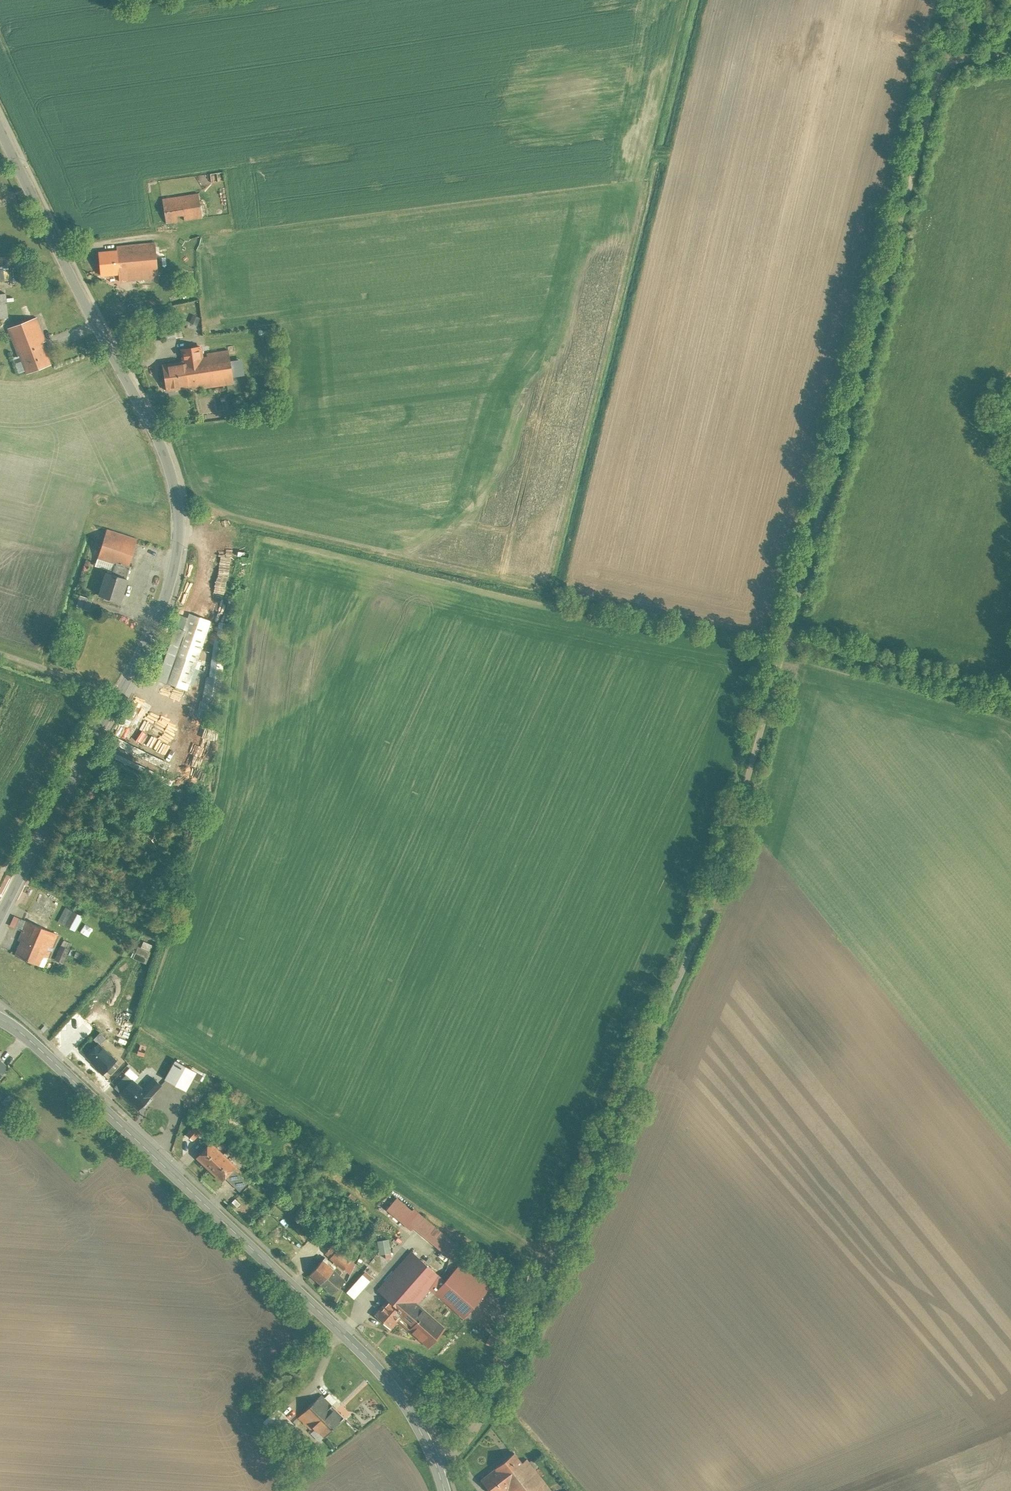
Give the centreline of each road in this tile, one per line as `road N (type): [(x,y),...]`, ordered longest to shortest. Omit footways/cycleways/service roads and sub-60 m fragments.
road 1 (track): [(442,1455),(475,1427),(710,908),(934,91),(945,69),(962,61),(1010,56)]
road 2 (tertiary): [(0,916),(141,656),(169,587),(177,539),(175,496),(155,434),(0,130)]
road 3 (secondary): [(445,1490),(409,1410),(369,1360),(0,1019)]
road 4 (track): [(784,637),(1007,689)]

